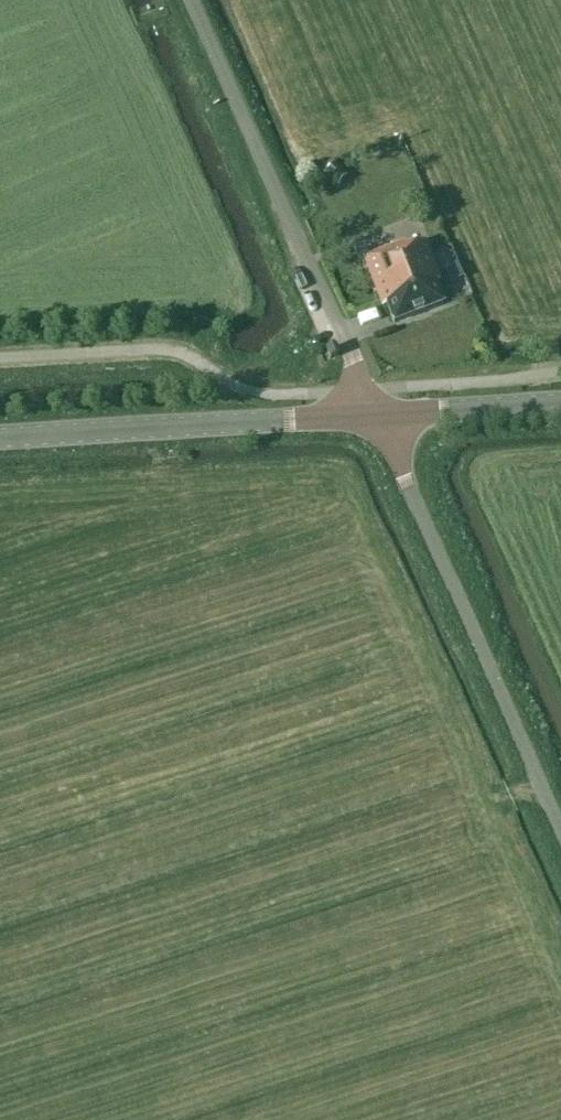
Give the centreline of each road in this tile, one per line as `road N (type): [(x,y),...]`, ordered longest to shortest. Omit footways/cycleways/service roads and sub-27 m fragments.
road 1 (unclassified): [(375,416),(192,0)]
road 2 (unclassified): [(560,831),(375,416)]
road 3 (secondary): [(0,438),(375,416)]
road 4 (secondary): [(375,416),(560,404)]

